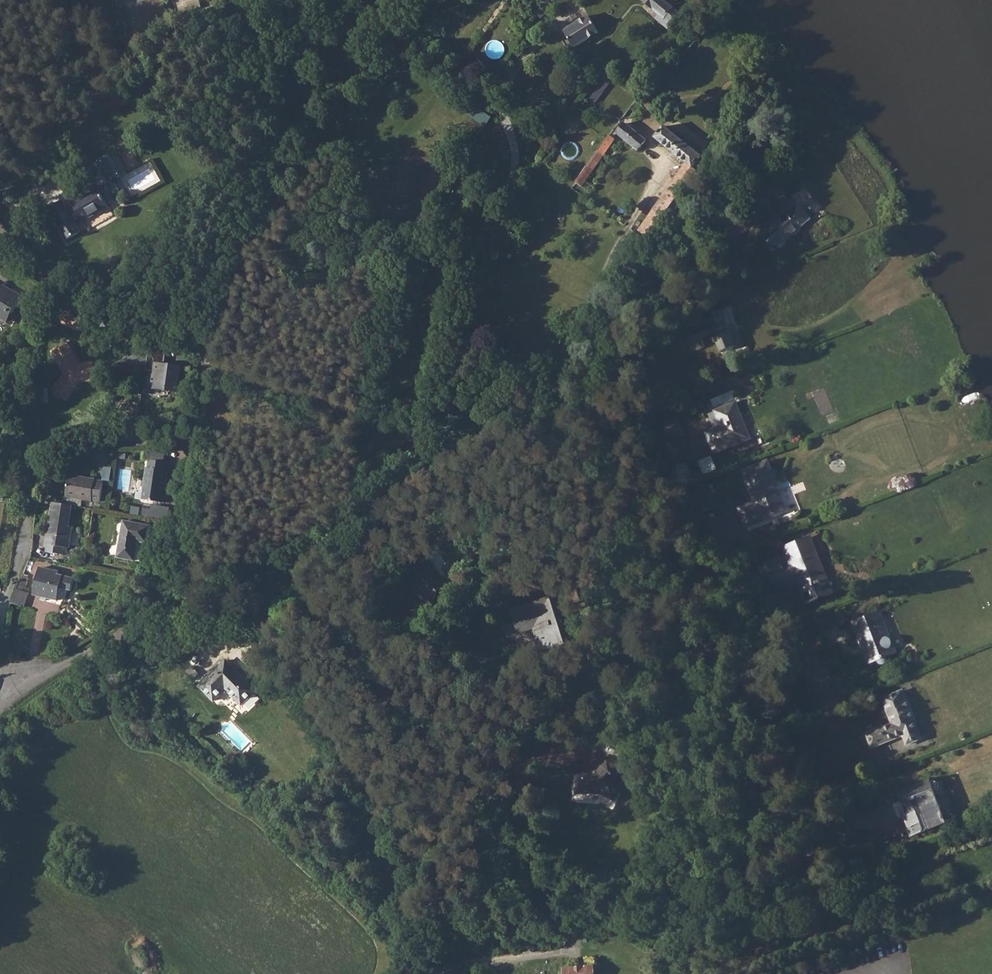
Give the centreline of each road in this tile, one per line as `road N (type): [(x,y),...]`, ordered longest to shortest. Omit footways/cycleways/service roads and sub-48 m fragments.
road 1 (residential): [(571,398),(281,568),(124,632)]
road 2 (unclassified): [(214,376),(273,208),(421,0)]
road 3 (residential): [(571,398),(603,291),(640,237),(729,242),(780,172)]
road 4 (residential): [(124,632),(150,609),(185,549),(214,376)]
road 5 (residential): [(214,376),(214,346),(191,331),(75,290),(0,242)]
road 6 (residential): [(710,811),(675,783),(643,703),(630,641),(642,584)]
road 7 (residential): [(642,584),(622,469),(571,398)]
road 8 (residential): [(642,584),(746,605),(769,623),(787,653)]
road 9 (residential): [(0,702),(20,682),(124,632)]
road 10 (track): [(439,973),(574,955)]

